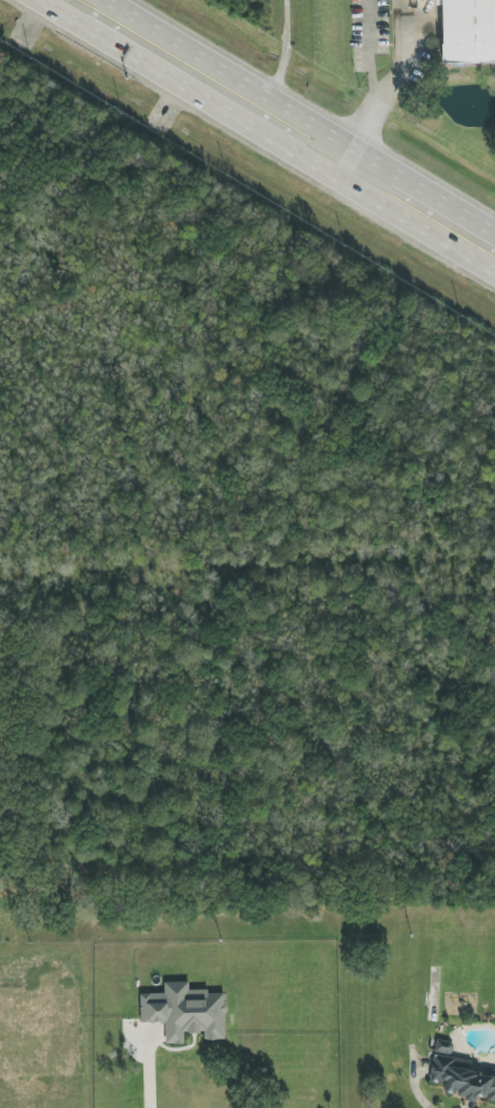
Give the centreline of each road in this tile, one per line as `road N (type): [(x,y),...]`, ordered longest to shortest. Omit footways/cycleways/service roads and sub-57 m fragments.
road 1 (primary): [(78,25),(327,174)]
road 2 (primary): [(345,146),(101,0)]
road 3 (primary): [(327,174),(494,274)]
road 4 (primary): [(494,235),(345,146)]

